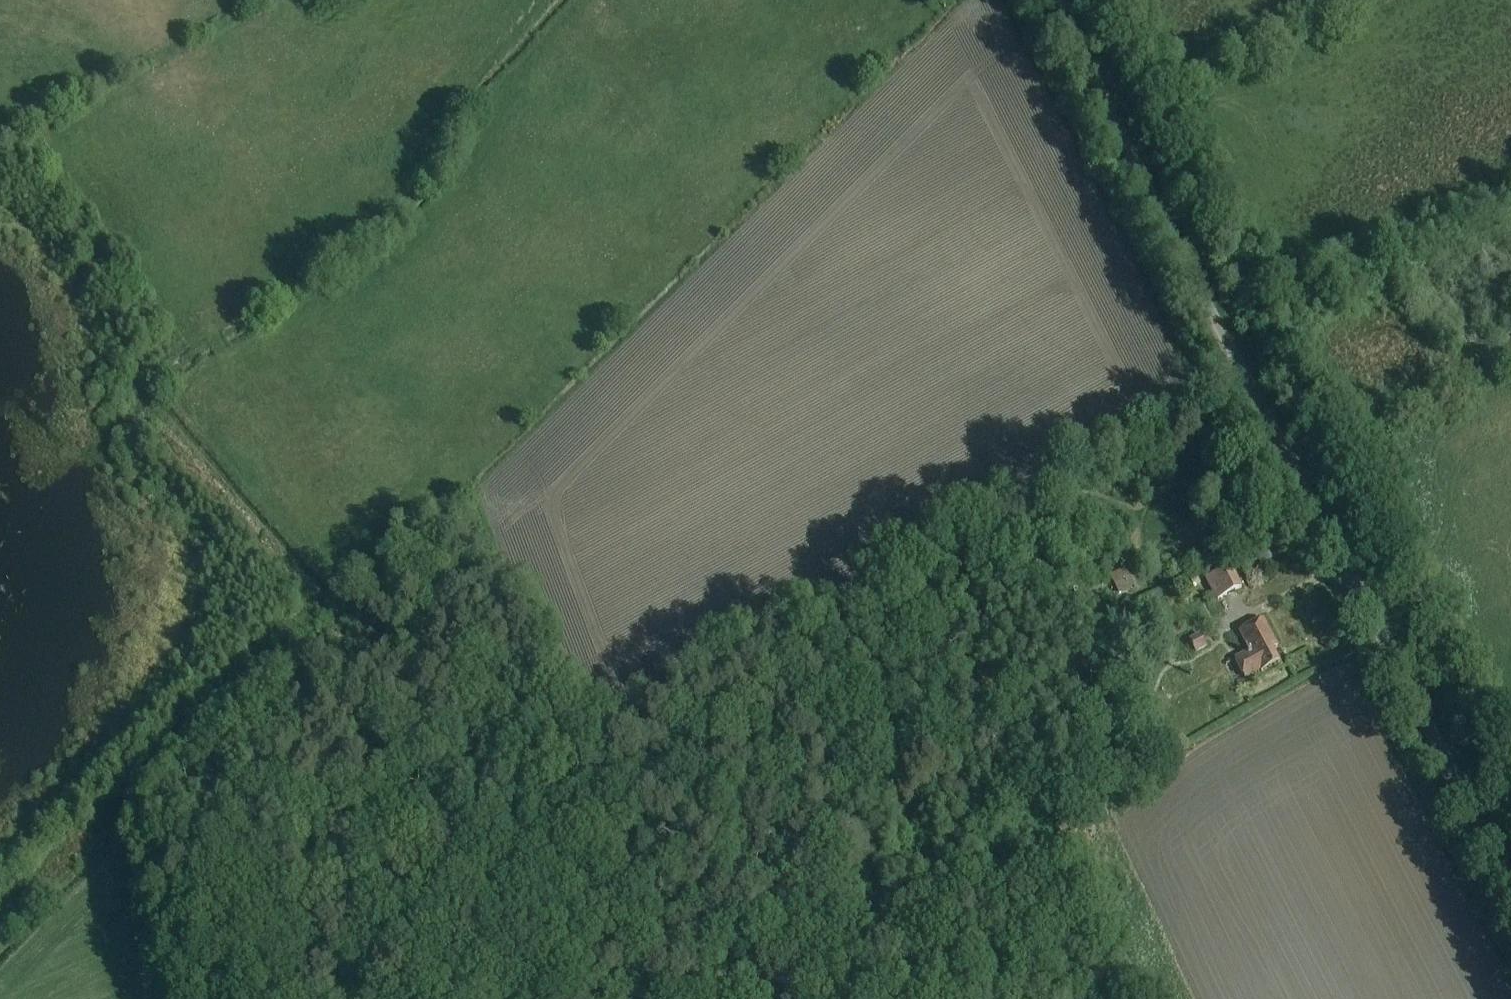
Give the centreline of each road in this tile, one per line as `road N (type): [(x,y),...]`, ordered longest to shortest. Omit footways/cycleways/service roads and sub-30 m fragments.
road 1 (unclassified): [(1510,885),(1180,253),(1058,0)]

